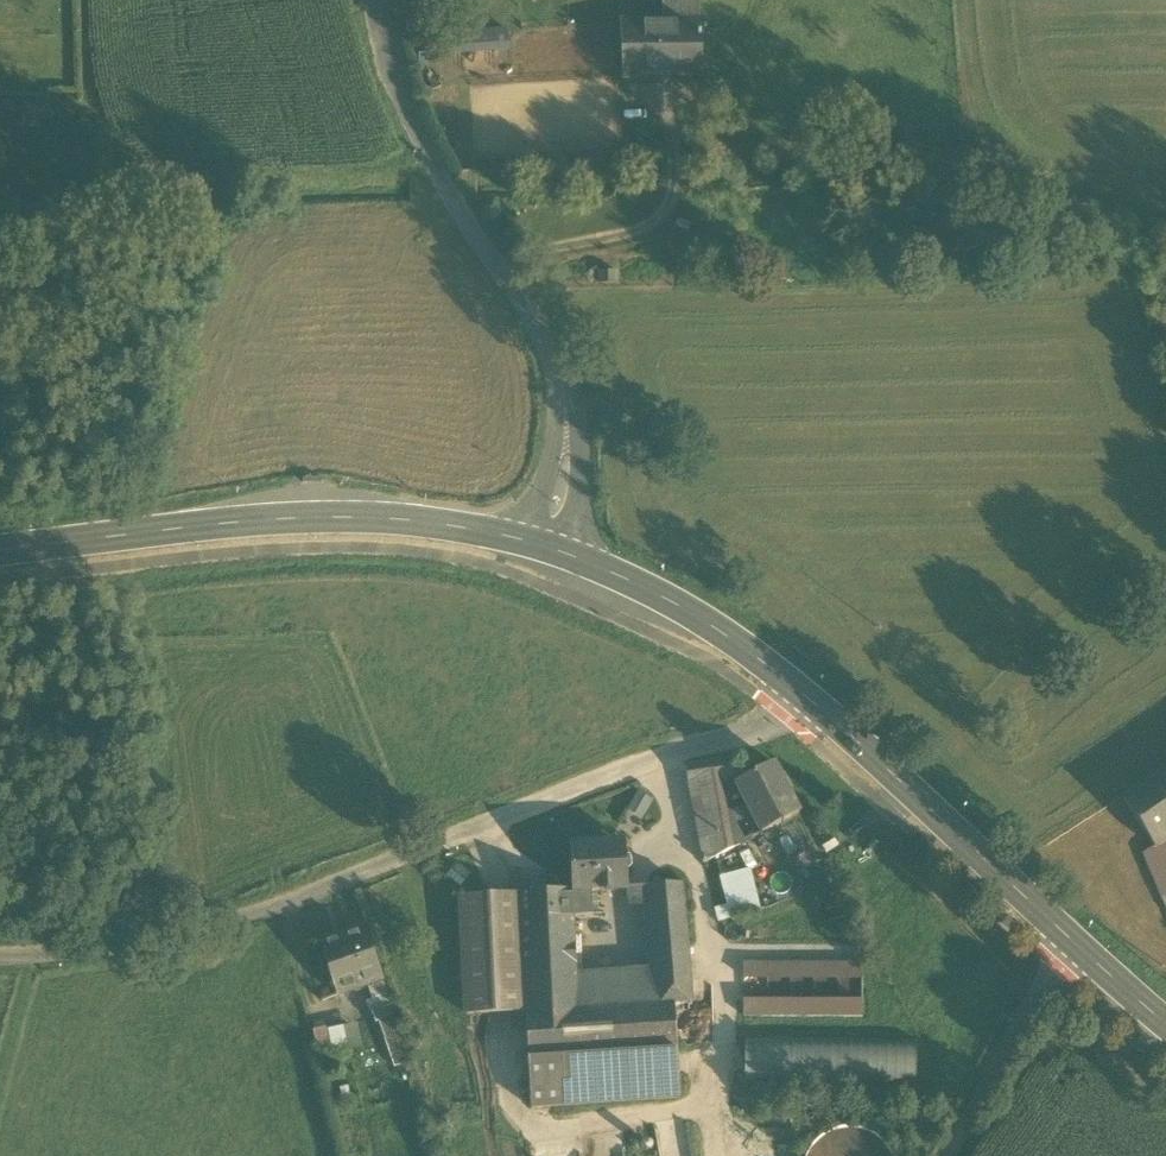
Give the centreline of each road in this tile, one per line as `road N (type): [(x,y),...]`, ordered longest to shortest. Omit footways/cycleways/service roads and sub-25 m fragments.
road 1 (residential): [(0,956),(160,936),(278,907),(742,733),(781,711),(796,689)]
road 2 (residential): [(377,0),(389,57),(430,157),(551,355),(566,406),(561,503),(548,546)]
road 3 (tertiary): [(548,546),(394,518),(284,519),(0,551)]
road 4 (tertiary): [(1165,1021),(796,689)]
road 5 (tertiary): [(796,689),(604,567),(548,546)]
road 6 (unclassified): [(1051,963),(950,1155)]

